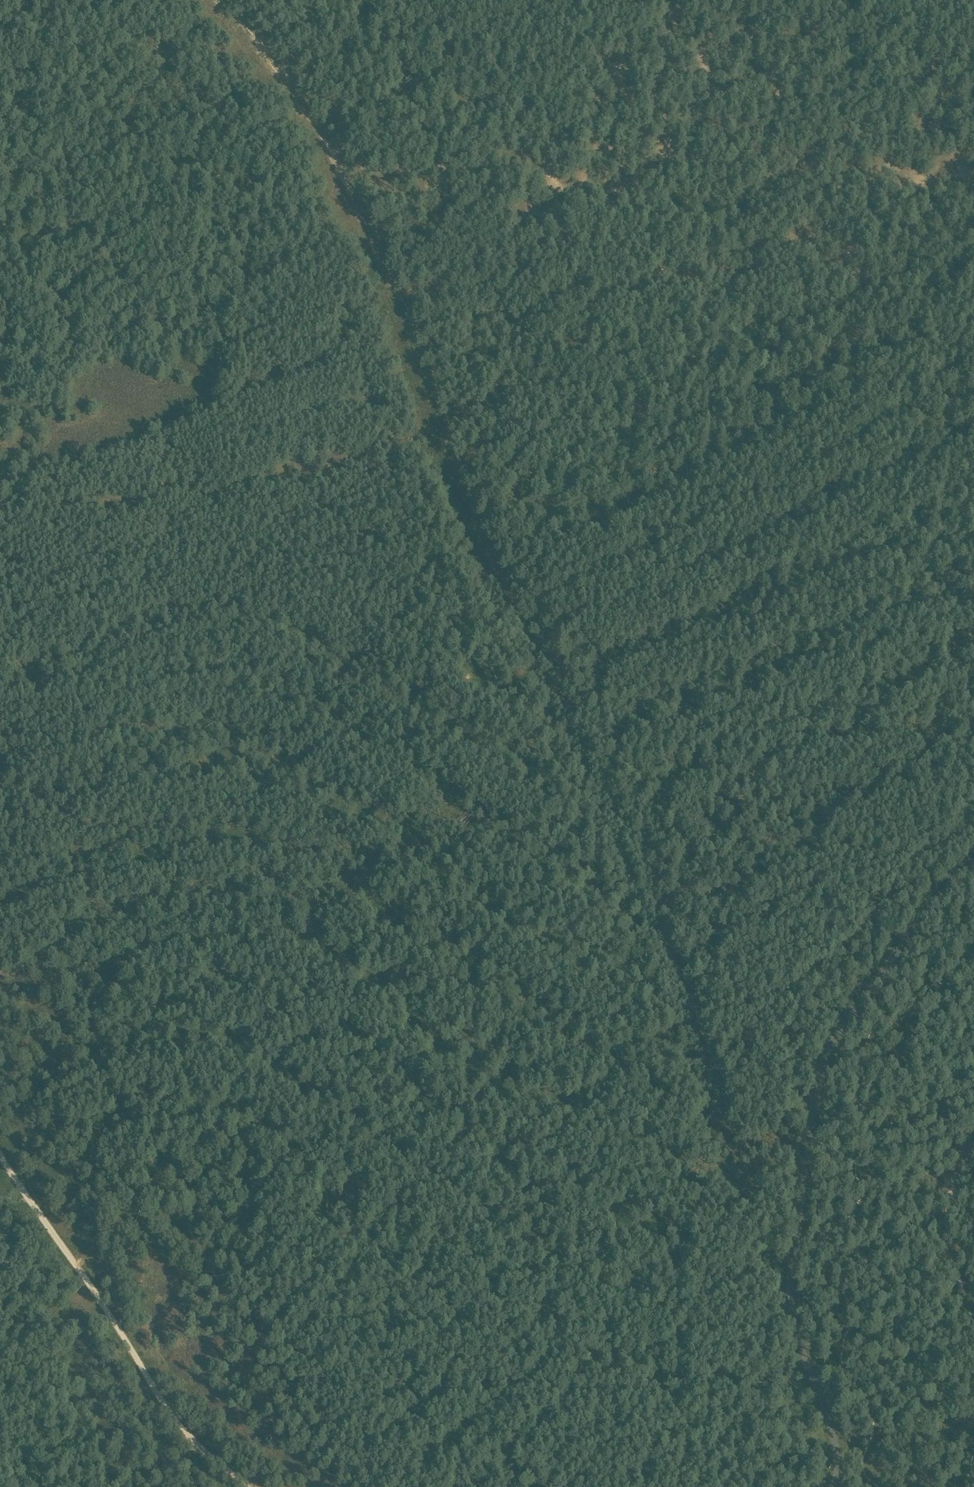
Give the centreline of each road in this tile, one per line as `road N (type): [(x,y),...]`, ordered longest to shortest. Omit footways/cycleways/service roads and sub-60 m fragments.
road 1 (track): [(832,1486),(838,1453),(791,1315),(821,1063),(853,1011),(973,859)]
road 2 (track): [(252,1486),(171,1415),(0,1156)]

